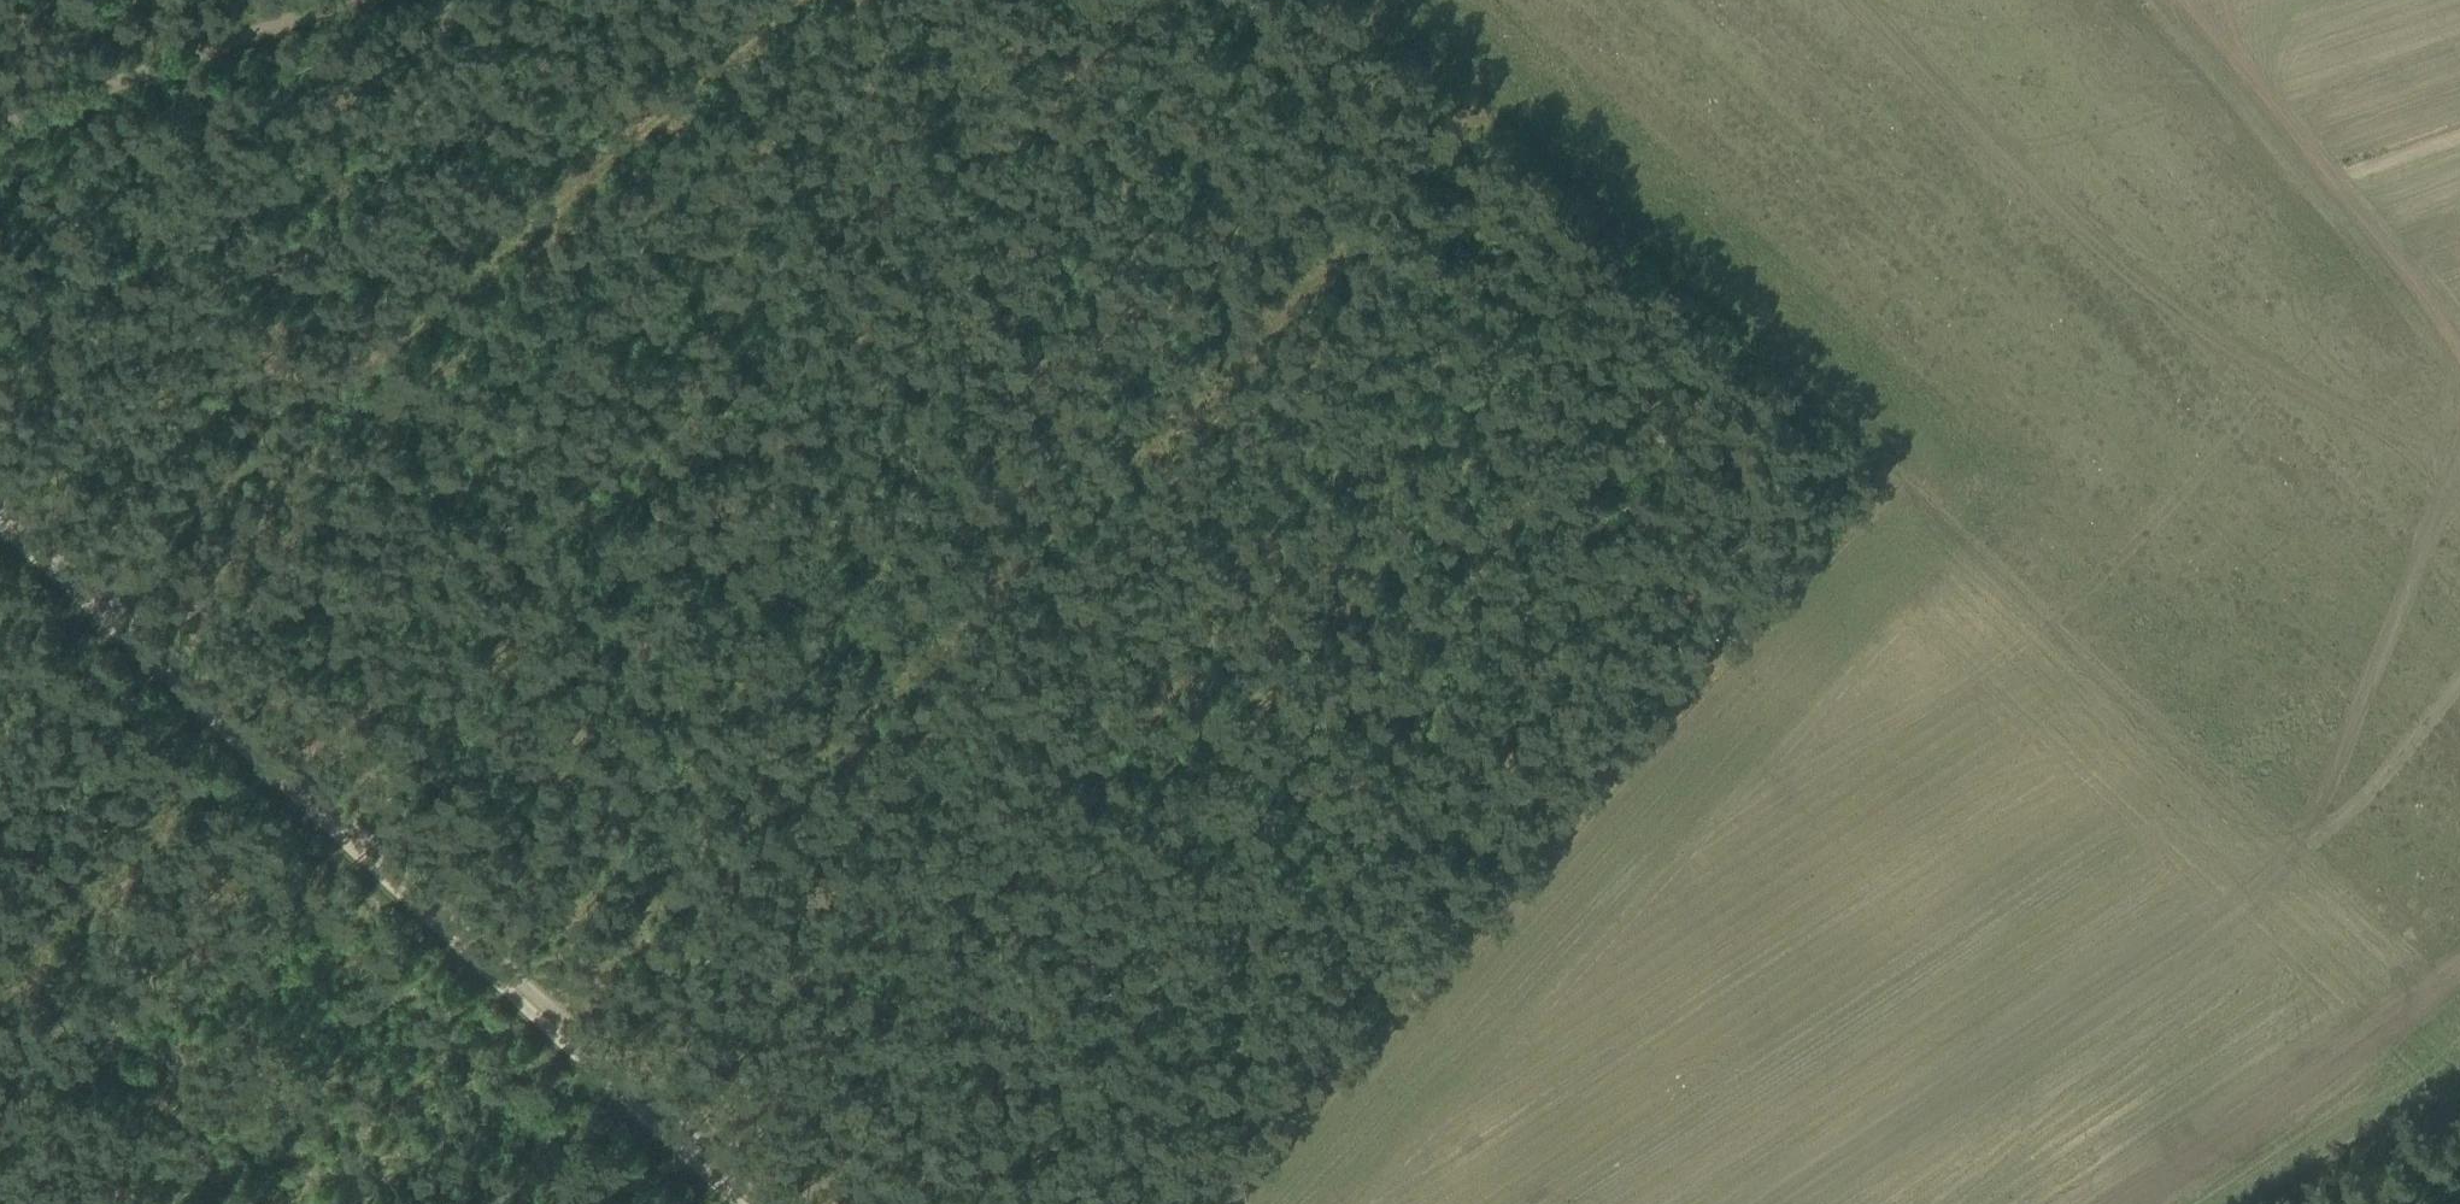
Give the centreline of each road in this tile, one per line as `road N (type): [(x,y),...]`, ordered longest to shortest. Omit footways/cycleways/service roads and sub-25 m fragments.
road 1 (track): [(774,1203),(0,496)]
road 2 (track): [(0,123),(357,0)]

